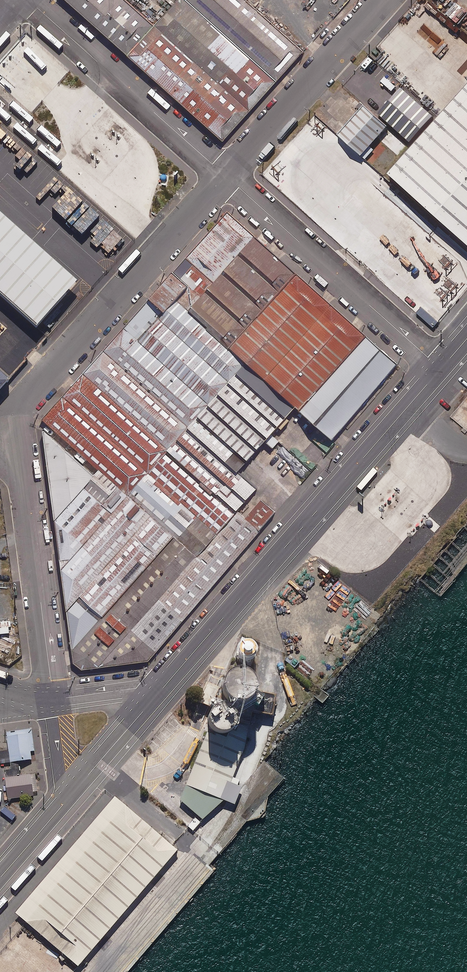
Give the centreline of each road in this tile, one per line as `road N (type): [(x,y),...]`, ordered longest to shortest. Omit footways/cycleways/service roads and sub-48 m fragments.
road 1 (tertiary): [(165,685),(442,365)]
road 2 (unclassified): [(21,467),(18,425),(30,394),(225,181)]
road 3 (unclassified): [(225,181),(442,365)]
road 4 (unclassified): [(30,0),(225,181)]
road 5 (unclassified): [(225,181),(386,0)]
road 6 (unclassified): [(21,467),(53,699)]
road 7 (tertiary): [(66,801),(165,685)]

